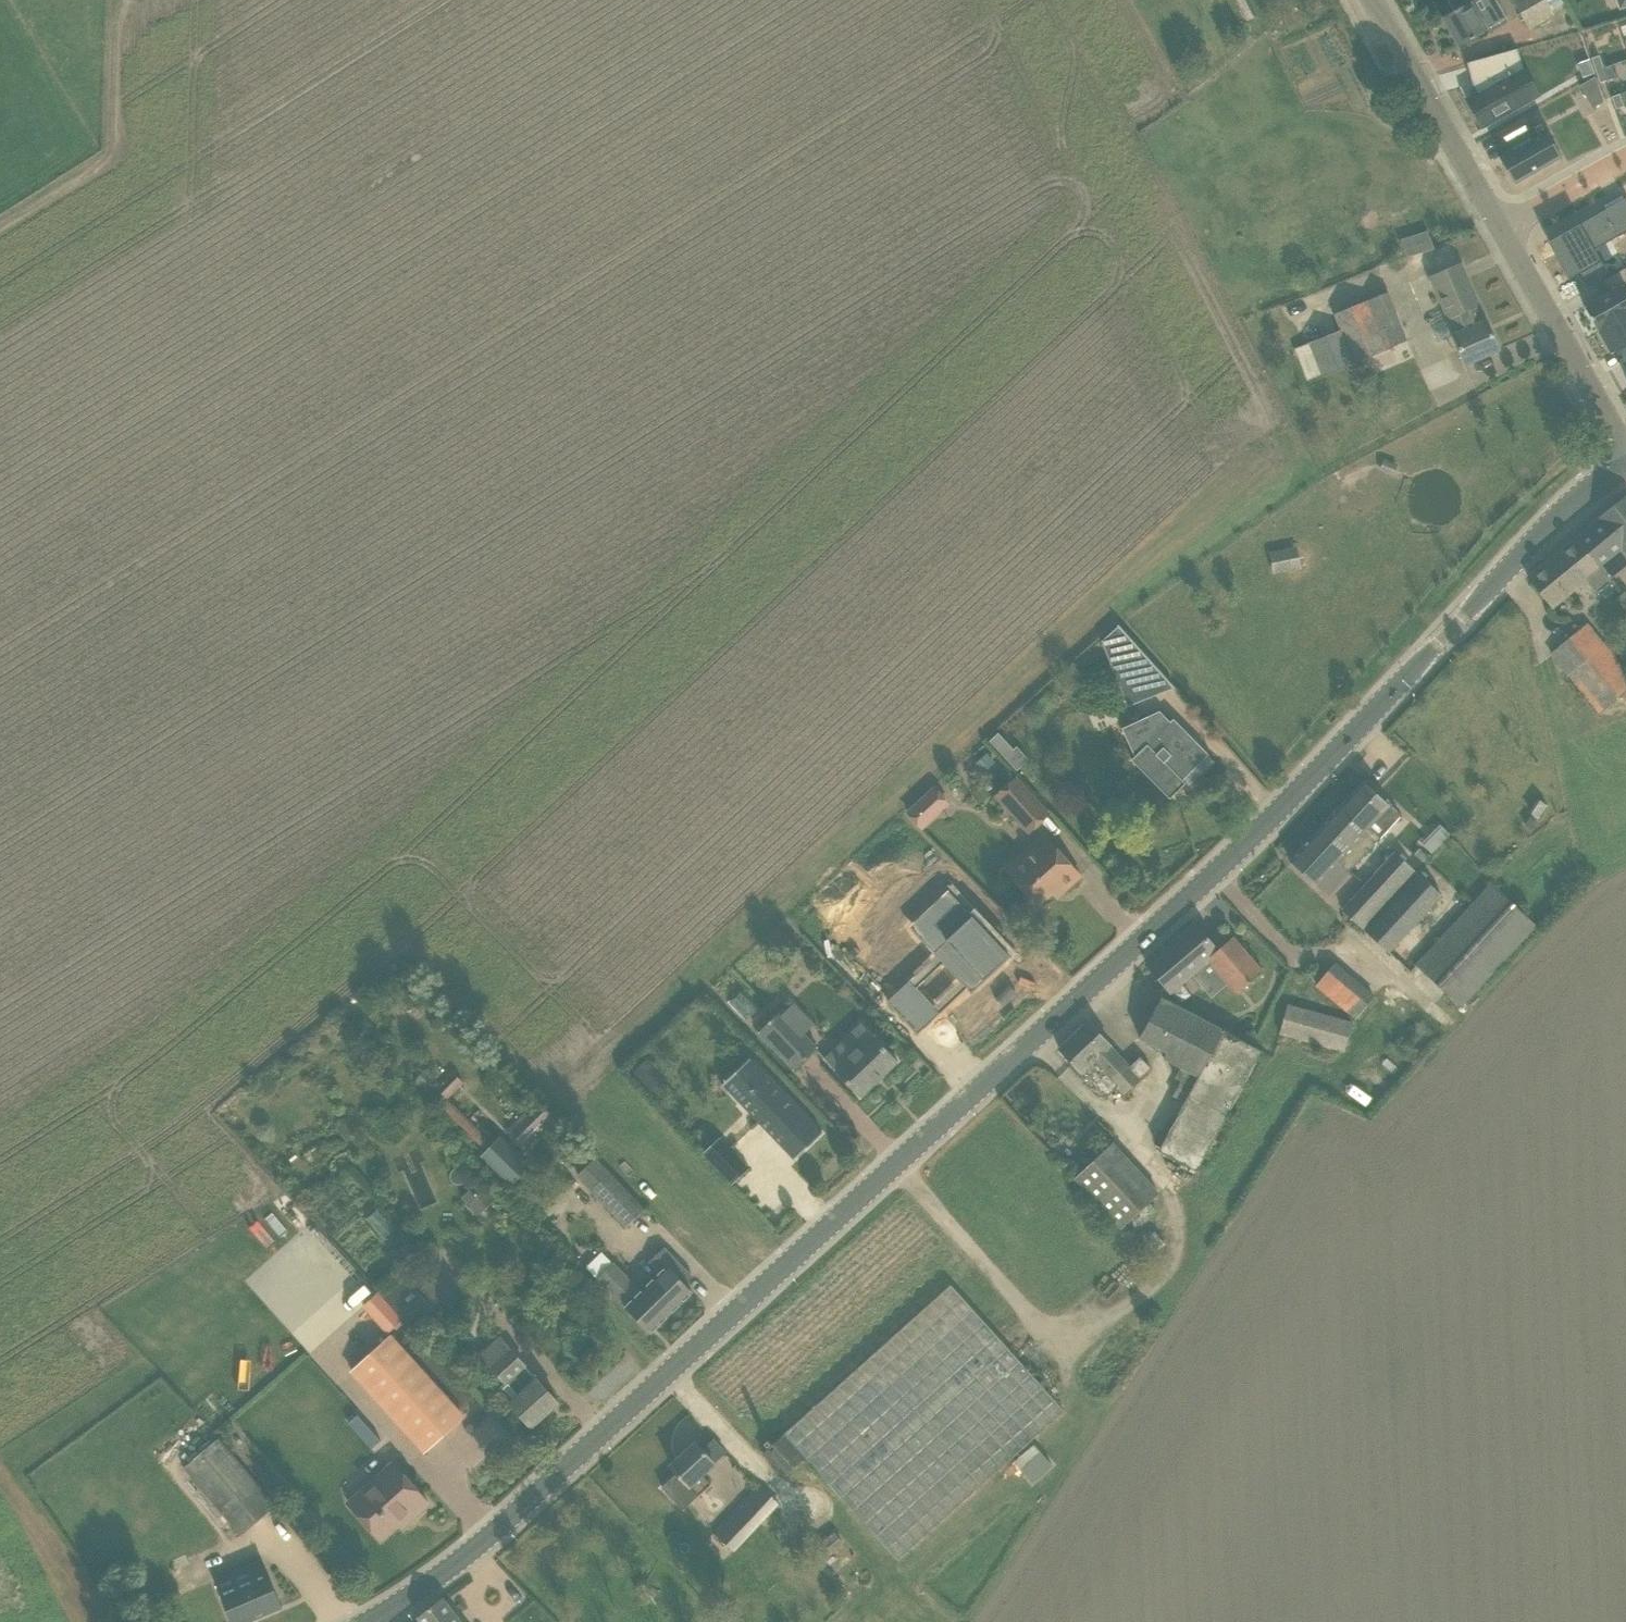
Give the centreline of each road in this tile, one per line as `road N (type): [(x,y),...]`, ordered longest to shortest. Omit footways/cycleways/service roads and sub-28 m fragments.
road 1 (tertiary): [(369,1621),(440,1576),(523,1506),(1143,940),(1296,794),(1566,509),(1625,466)]
road 2 (residential): [(1625,451),(1497,226)]
road 3 (residential): [(1497,226),(1371,0)]
road 4 (residential): [(1497,226),(1625,159)]

